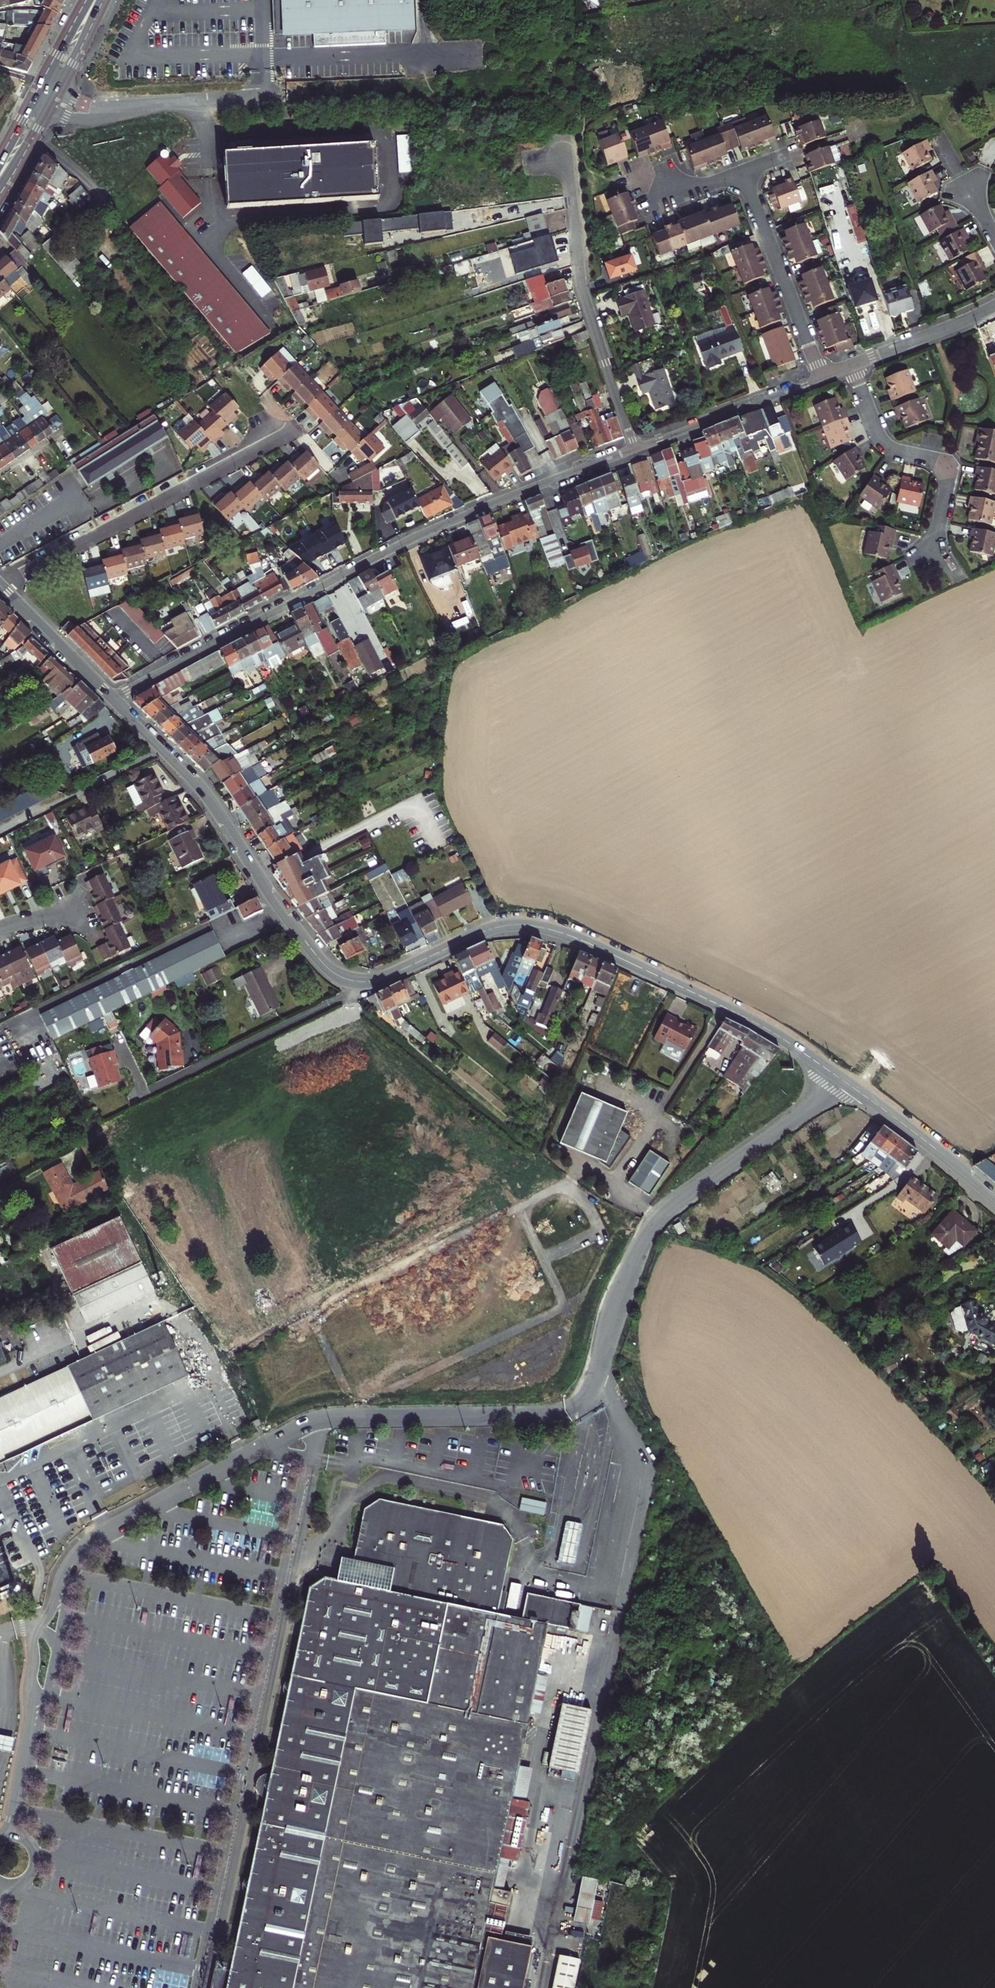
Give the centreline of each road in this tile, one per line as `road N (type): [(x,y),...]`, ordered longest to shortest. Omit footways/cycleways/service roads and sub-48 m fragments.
road 1 (tertiary): [(112,699),(208,797),(334,973),(367,981),(494,928),(555,930),(776,1036),(994,1198)]
road 2 (residential): [(112,699),(424,534),(634,449)]
road 3 (residential): [(0,585),(299,425)]
road 4 (residential): [(568,153),(582,284),(634,449)]
road 5 (residential): [(852,366),(881,440),(946,467),(937,546)]
road 6 (residential): [(741,173),(822,378)]
road 7 (primary): [(0,192),(101,0)]
road 8 (residential): [(634,449),(822,378)]
road 9 (primary): [(89,0),(0,159)]
road 10 (tertiary): [(0,586),(112,699)]
road 11 (residential): [(852,366),(994,307)]

